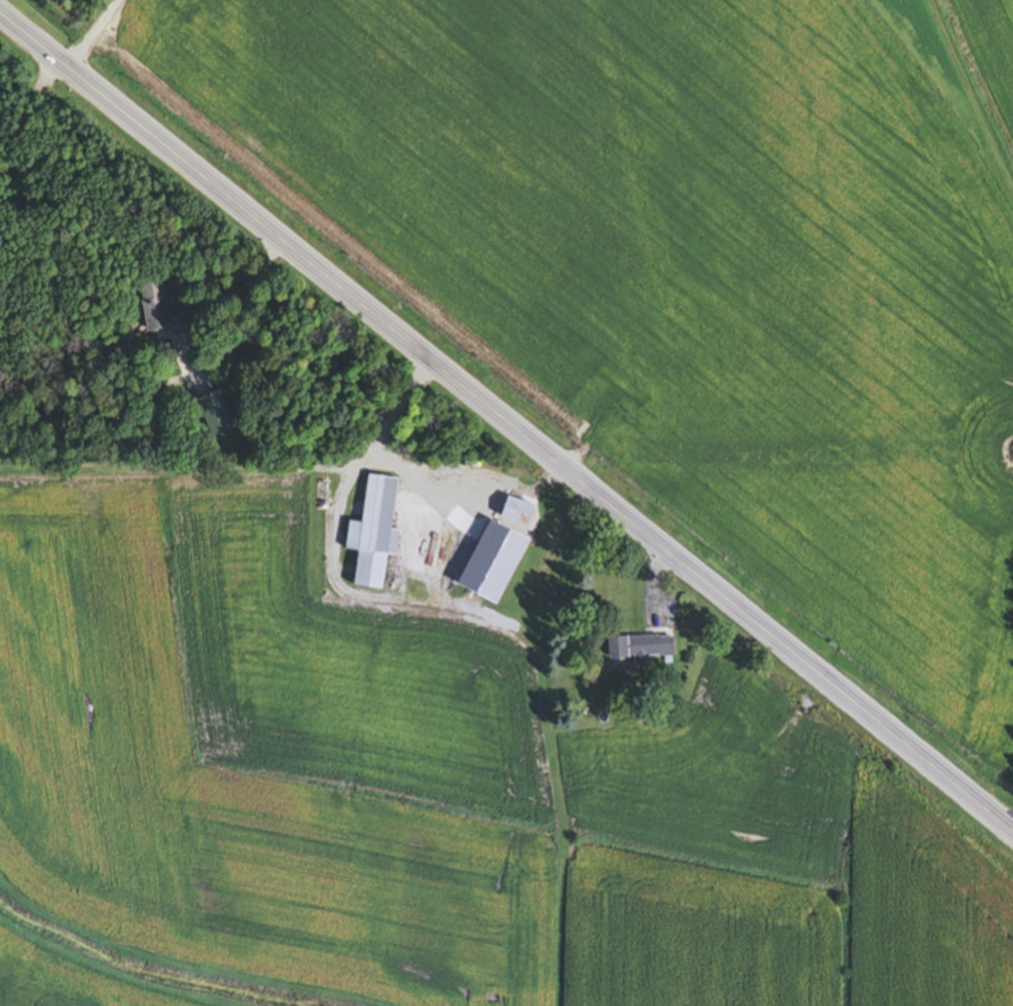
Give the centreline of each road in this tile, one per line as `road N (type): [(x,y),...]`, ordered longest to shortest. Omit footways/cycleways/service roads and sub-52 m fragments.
road 1 (secondary): [(1012,829),(0,11)]

